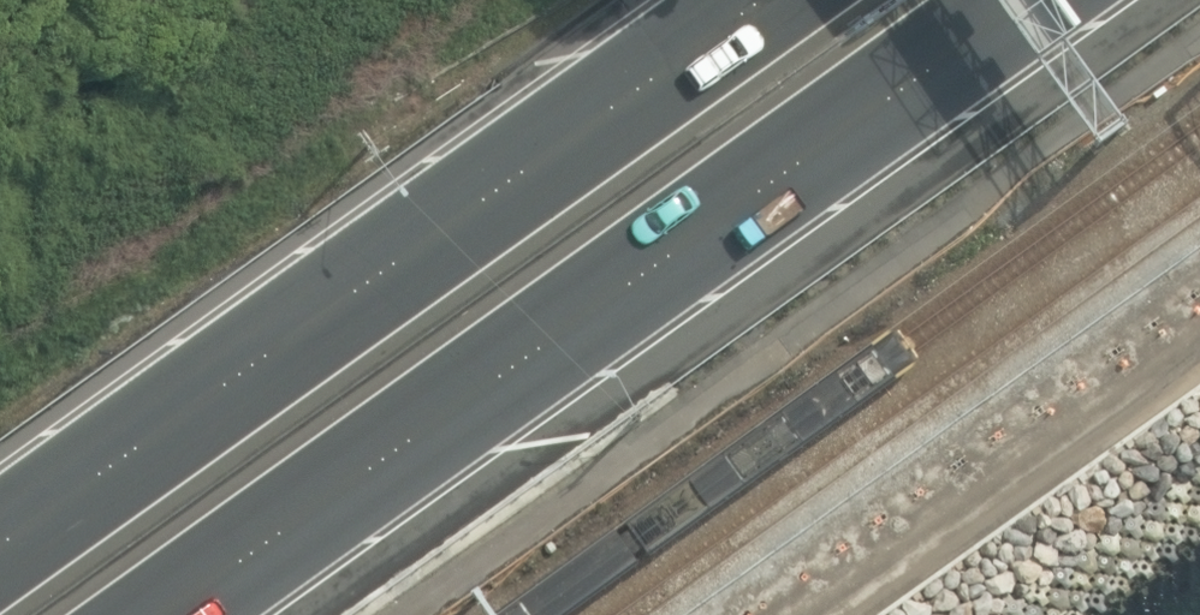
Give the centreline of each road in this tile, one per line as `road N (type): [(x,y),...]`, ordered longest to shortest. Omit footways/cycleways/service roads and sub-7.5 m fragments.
road 1 (trunk): [(9,614),(881,0)]
road 2 (trunk): [(1059,0),(200,614)]

